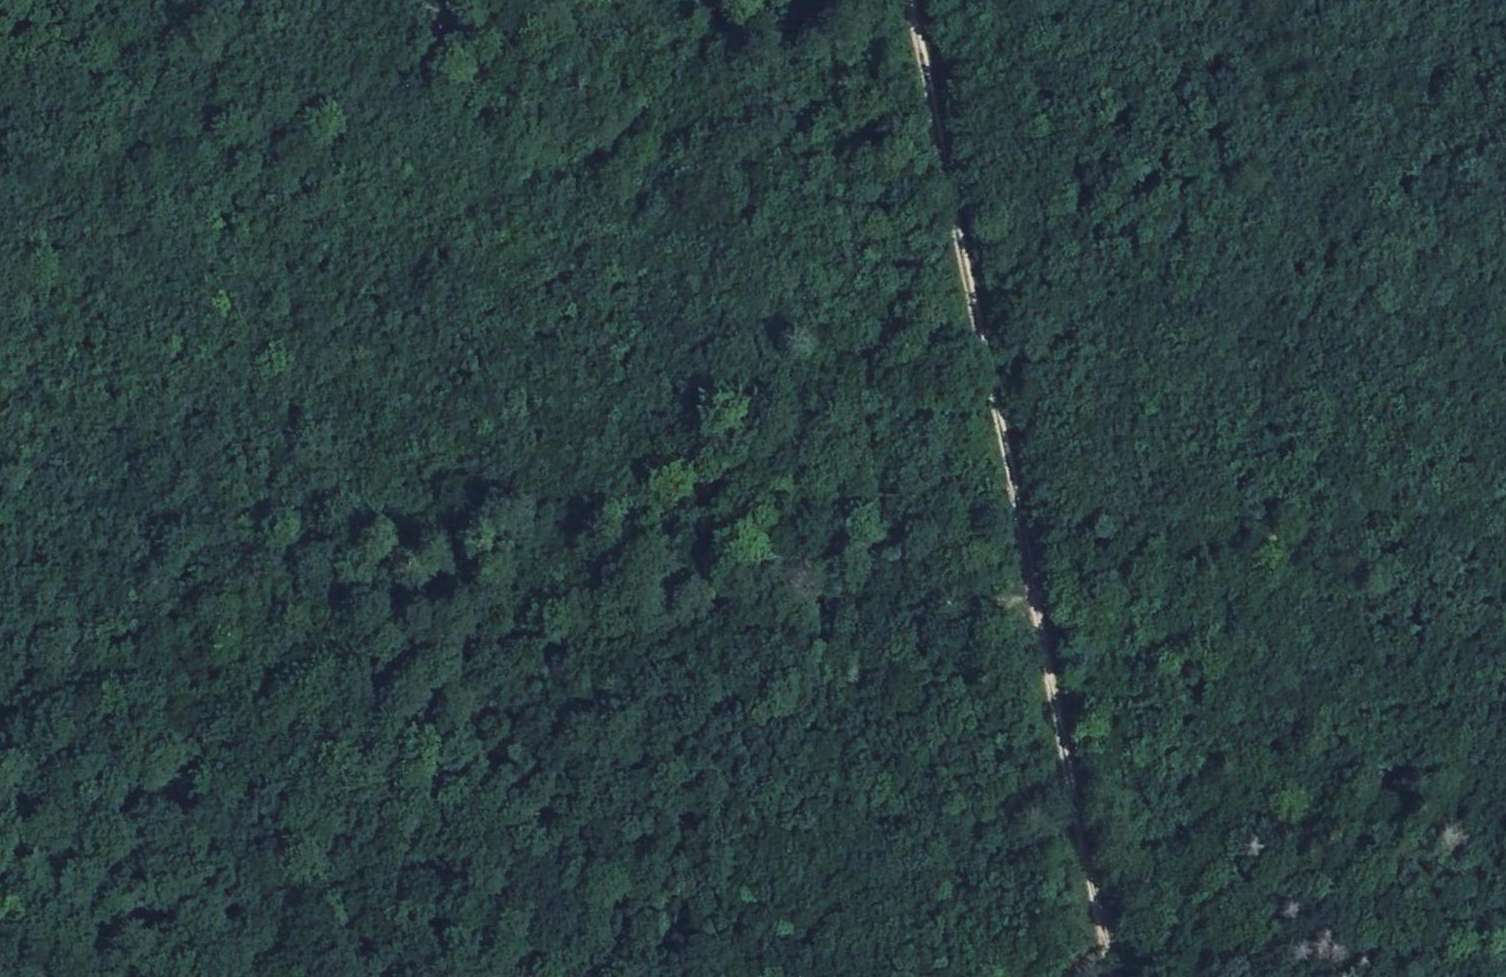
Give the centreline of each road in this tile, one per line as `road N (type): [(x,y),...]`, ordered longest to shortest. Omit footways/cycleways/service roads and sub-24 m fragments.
road 1 (track): [(1030,590),(919,0)]
road 2 (track): [(1116,976),(1030,590)]

